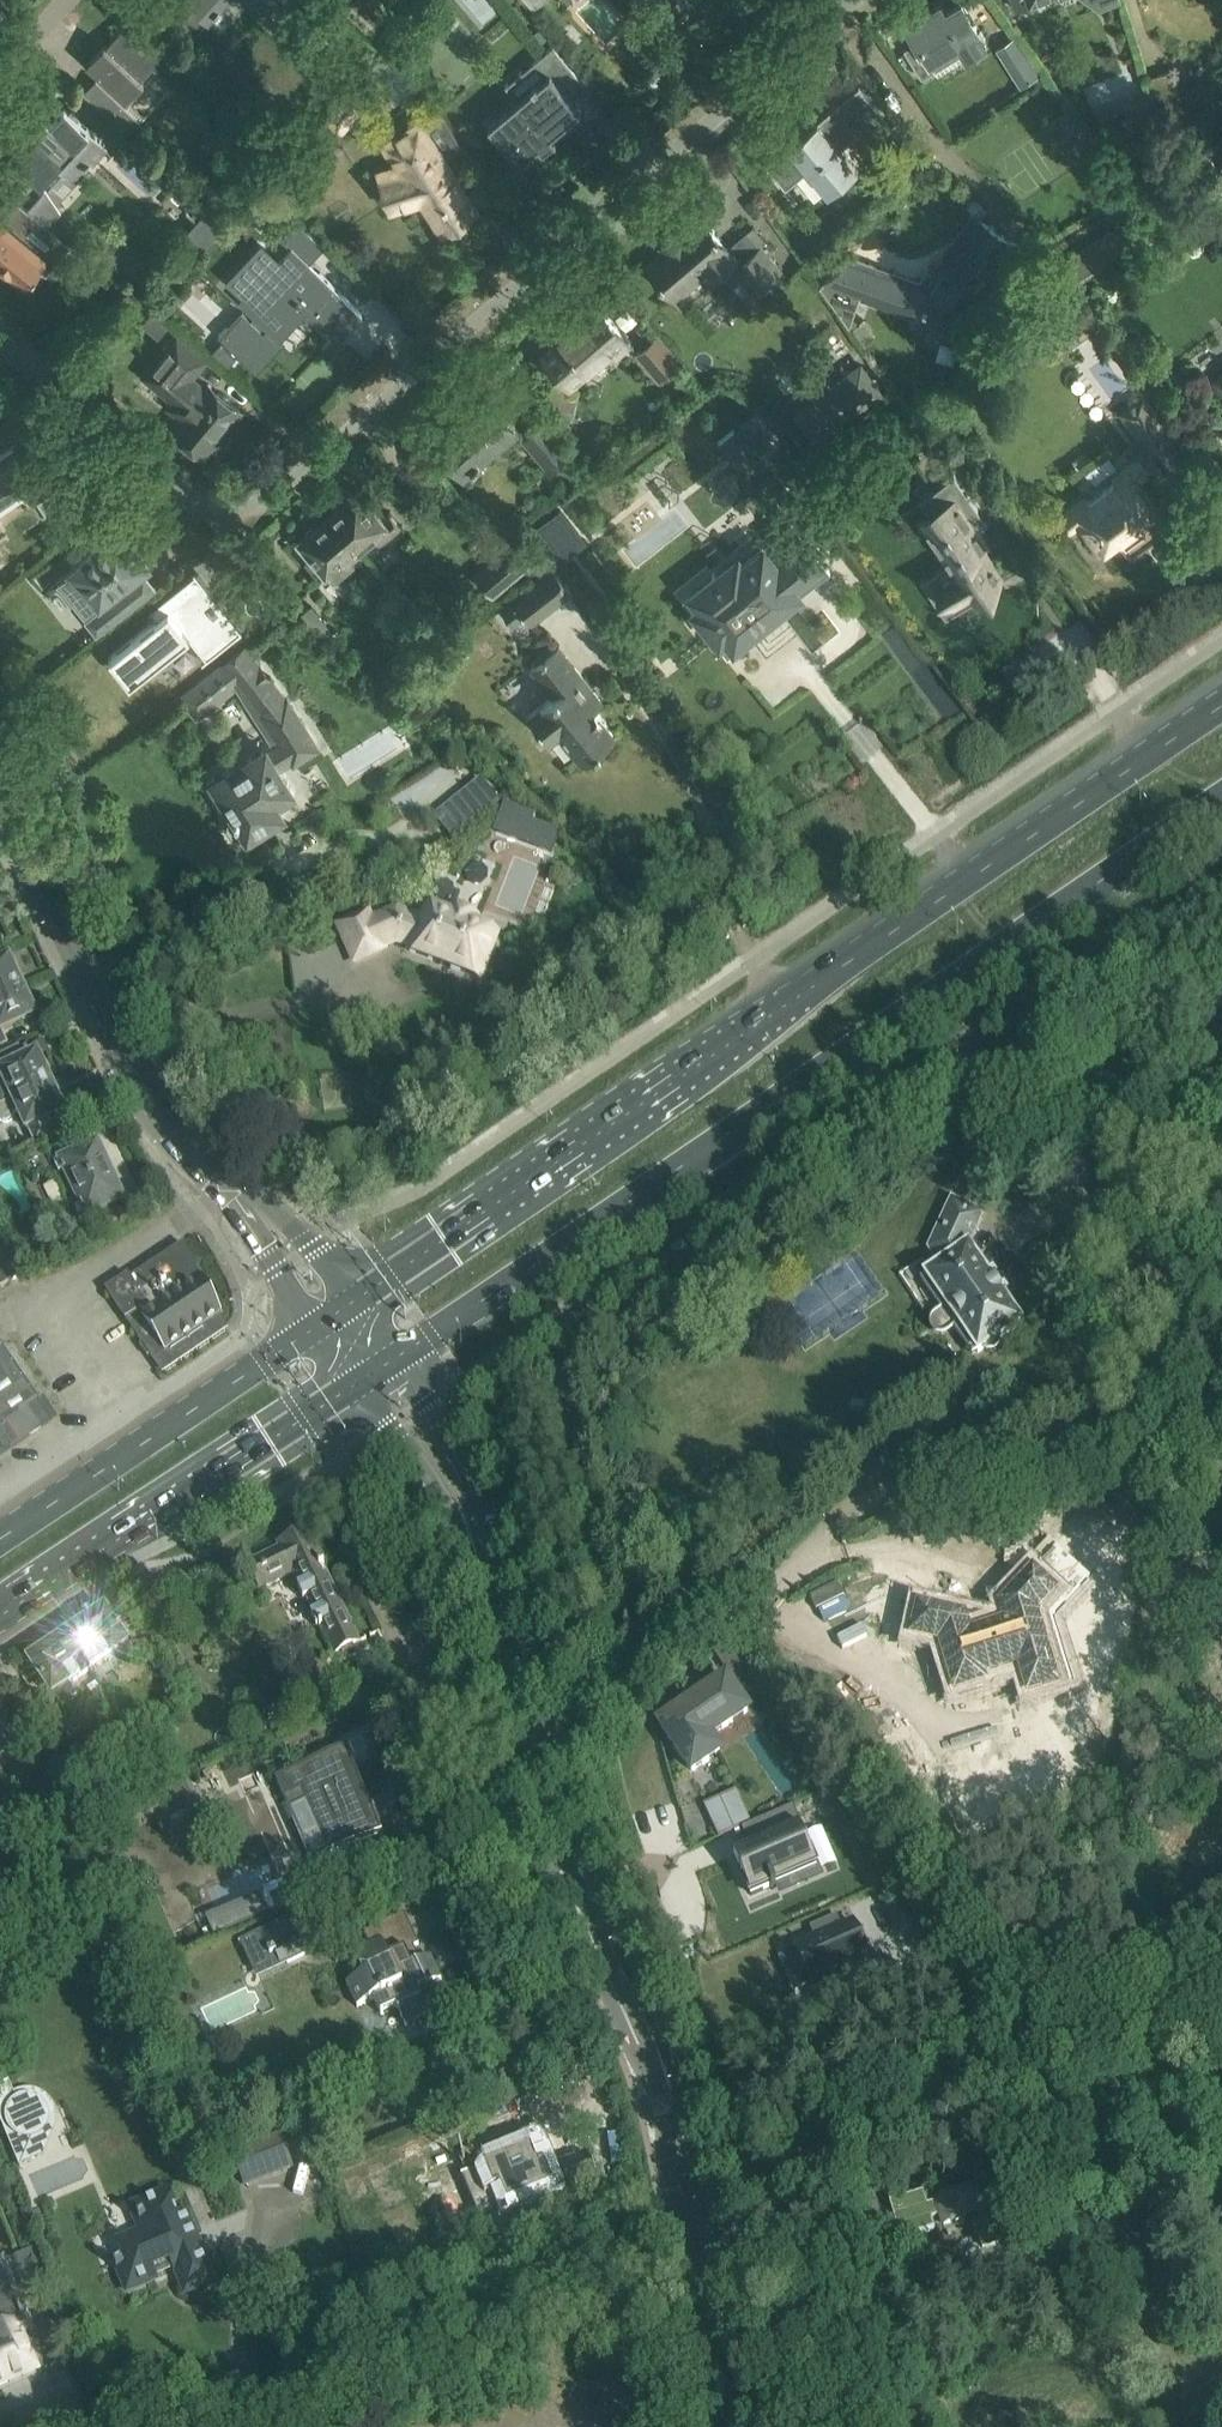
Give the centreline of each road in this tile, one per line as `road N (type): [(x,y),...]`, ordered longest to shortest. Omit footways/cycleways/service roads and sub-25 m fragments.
road 1 (primary): [(1221,702),(334,1316)]
road 2 (primary): [(371,1362),(524,1268),(1221,791)]
road 3 (residential): [(230,515),(267,505),(846,0)]
road 4 (residential): [(797,1564),(881,1491),(1091,1372),(1125,1339),(1140,1276),(1131,1225),(1113,1206),(1073,1202),(1004,1237)]
road 5 (secondary): [(334,1316),(295,1257),(123,1056),(3,806)]
road 6 (residential): [(1221,1991),(1029,2067),(687,2231)]
road 7 (unclassified): [(225,2426),(636,2260),(687,2231)]
road 8 (primary): [(0,1610),(371,1362)]
road 9 (secondary): [(525,1766),(480,1560),(422,1433),(371,1362)]
road 10 (primary): [(334,1316),(0,1542)]
road 11 (secondary): [(687,2231),(662,2103),(566,1876)]
road 12 (residential): [(525,1766),(639,1690),(797,1564)]
road 13 (residential): [(230,515),(184,499),(0,354)]
road 14 (residential): [(797,1564),(895,1548),(993,1569),(1050,1525)]
road 15 (residential): [(423,1667),(437,1726),(520,1898)]
road 16 (secondary): [(714,2426),(687,2231)]
road 17 (residential): [(527,1912),(586,2039)]

